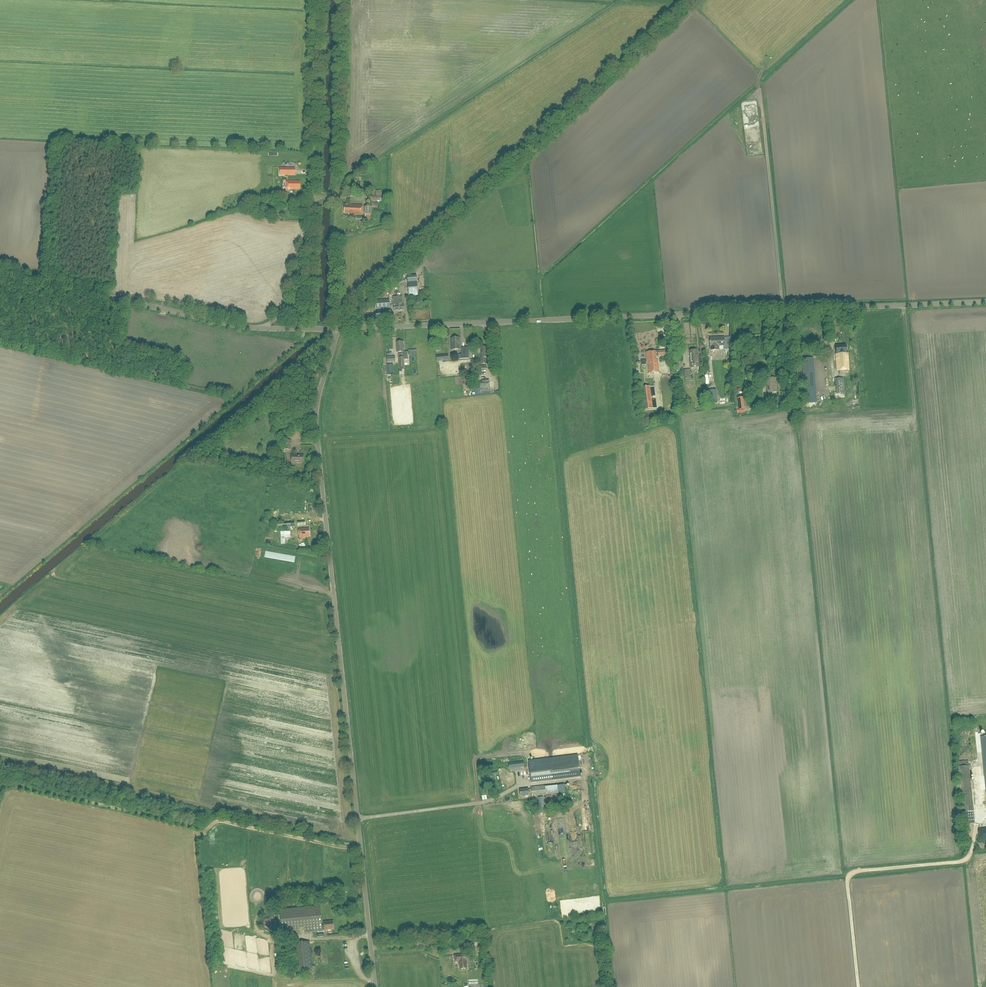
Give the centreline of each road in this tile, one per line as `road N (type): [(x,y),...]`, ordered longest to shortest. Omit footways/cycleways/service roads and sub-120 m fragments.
road 1 (unclassified): [(375,986),(317,428),(317,396),(337,329)]
road 2 (tertiary): [(337,329),(985,303)]
road 3 (track): [(696,0),(337,329)]
road 4 (unclassified): [(289,300),(312,225),(318,0)]
road 5 (tertiary): [(263,329),(0,272)]
road 6 (track): [(361,849),(225,821),(209,827)]

